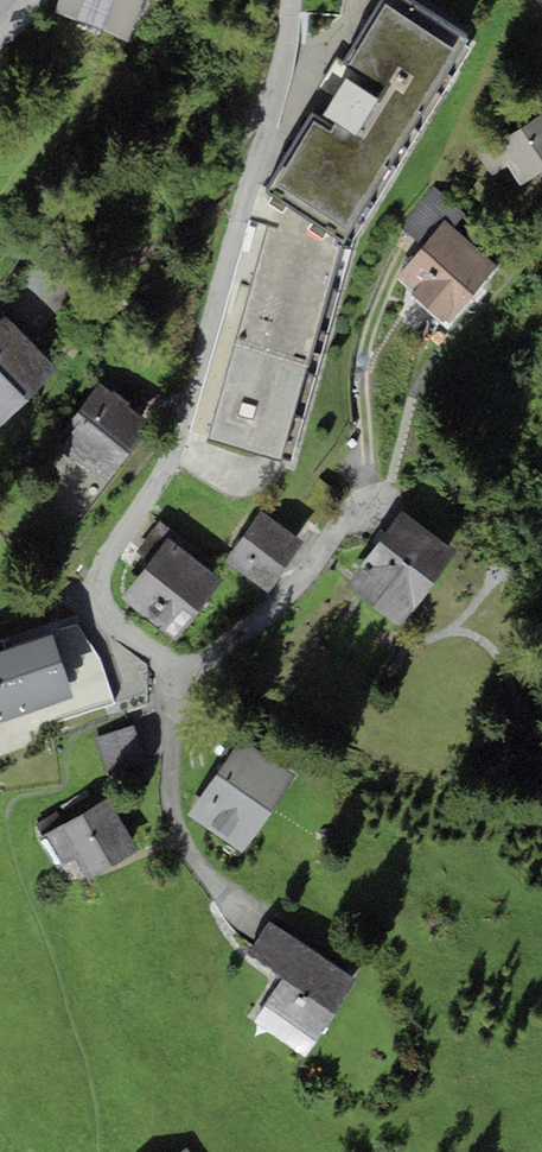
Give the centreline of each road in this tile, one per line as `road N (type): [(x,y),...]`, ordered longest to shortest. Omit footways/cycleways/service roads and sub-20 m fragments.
road 1 (residential): [(375,501),(267,626),(198,663),(169,669),(101,612),(94,581),(176,448),(260,152),(284,0)]
road 2 (track): [(0,826),(112,1110),(87,1151)]
road 3 (track): [(0,807),(63,793),(74,744),(158,707),(169,669)]

